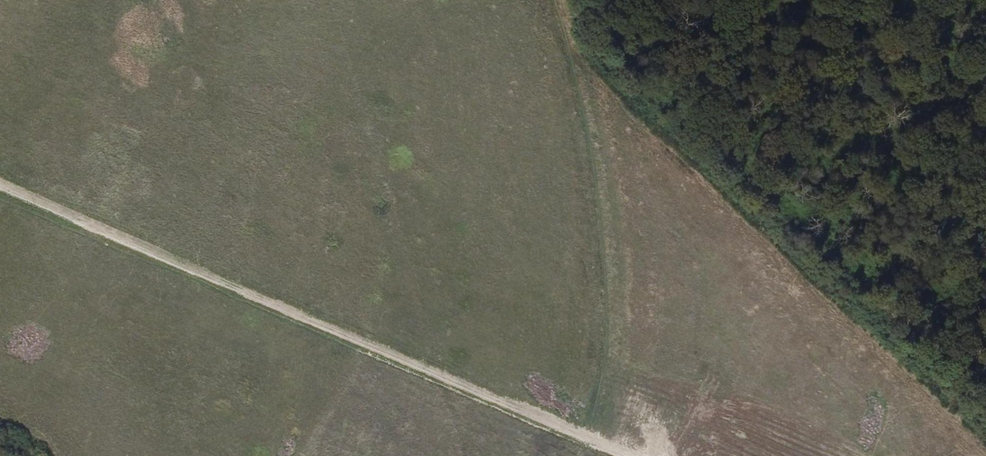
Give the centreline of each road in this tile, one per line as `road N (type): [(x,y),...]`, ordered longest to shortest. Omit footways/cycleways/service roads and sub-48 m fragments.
road 1 (track): [(636,455),(0,187)]
road 2 (track): [(603,455),(605,224),(591,82),(563,0)]
road 3 (track): [(348,48),(468,455)]

